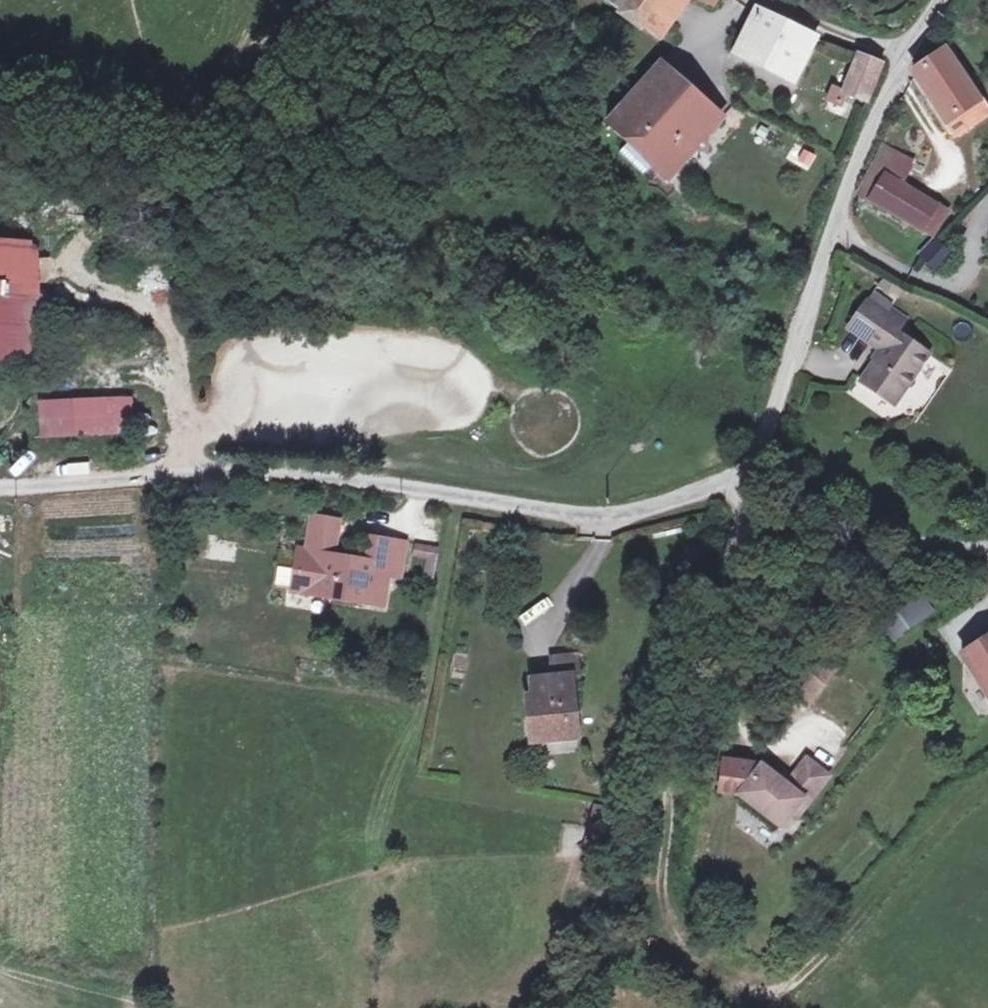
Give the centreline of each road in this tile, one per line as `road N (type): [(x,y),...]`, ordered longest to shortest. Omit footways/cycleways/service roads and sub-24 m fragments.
road 1 (unclassified): [(938,0),(902,57),(846,190),(765,445),(741,475),(609,515),(554,515),(357,480),(257,474),(0,489)]
road 2 (track): [(741,475),(738,581),(575,1007)]
road 3 (track): [(192,475),(177,344),(147,310),(61,290),(55,261),(79,235)]

